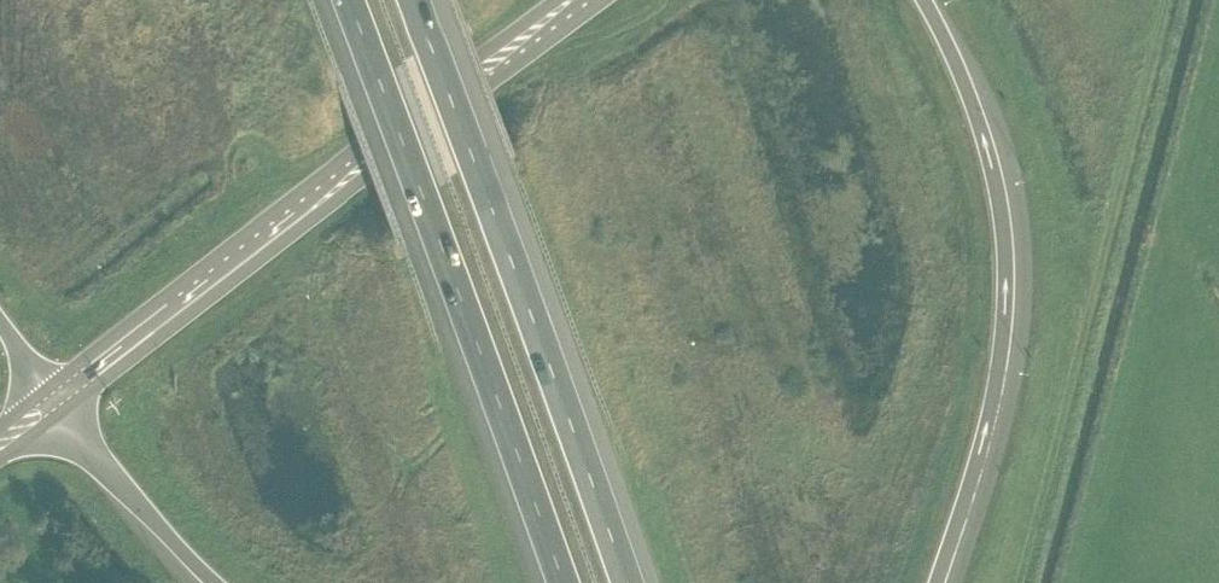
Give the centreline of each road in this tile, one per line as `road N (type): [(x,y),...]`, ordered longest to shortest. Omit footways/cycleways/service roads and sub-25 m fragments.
road 1 (primary): [(59,413),(603,0)]
road 2 (primary): [(553,0),(45,391)]
road 3 (motorway): [(348,0),(563,582)]
road 4 (motorway): [(625,582),(413,0)]
road 5 (motorway): [(934,582),(991,404),(1005,278),(1001,218),(976,118),(924,0)]
road 6 (motorway): [(59,413),(211,582)]

